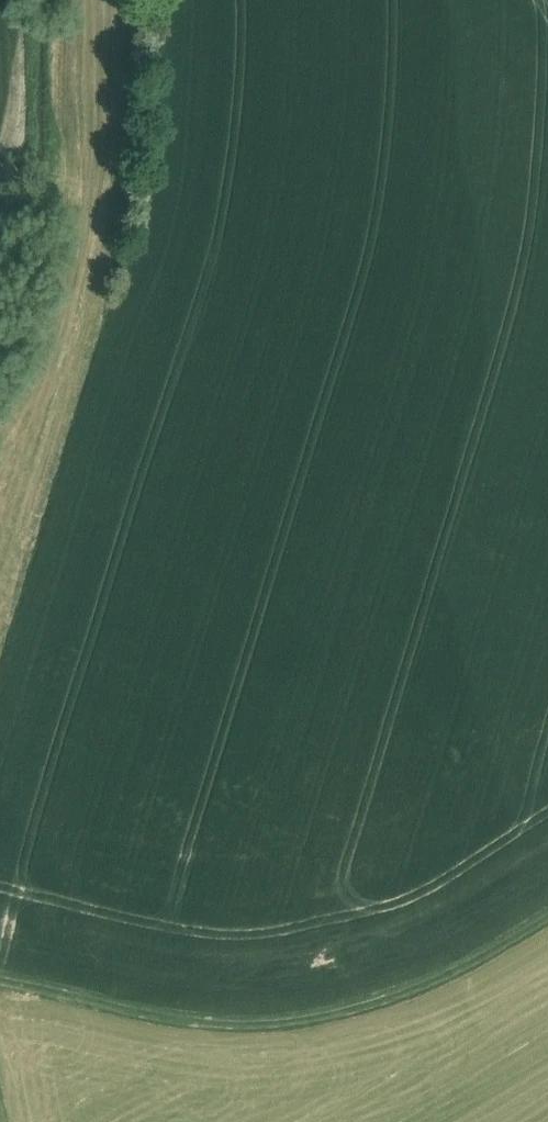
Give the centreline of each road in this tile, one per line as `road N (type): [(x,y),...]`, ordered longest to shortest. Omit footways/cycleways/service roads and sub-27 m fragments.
road 1 (track): [(0,979),(170,1016),(263,1023),(368,1005),(451,971),(547,916)]

